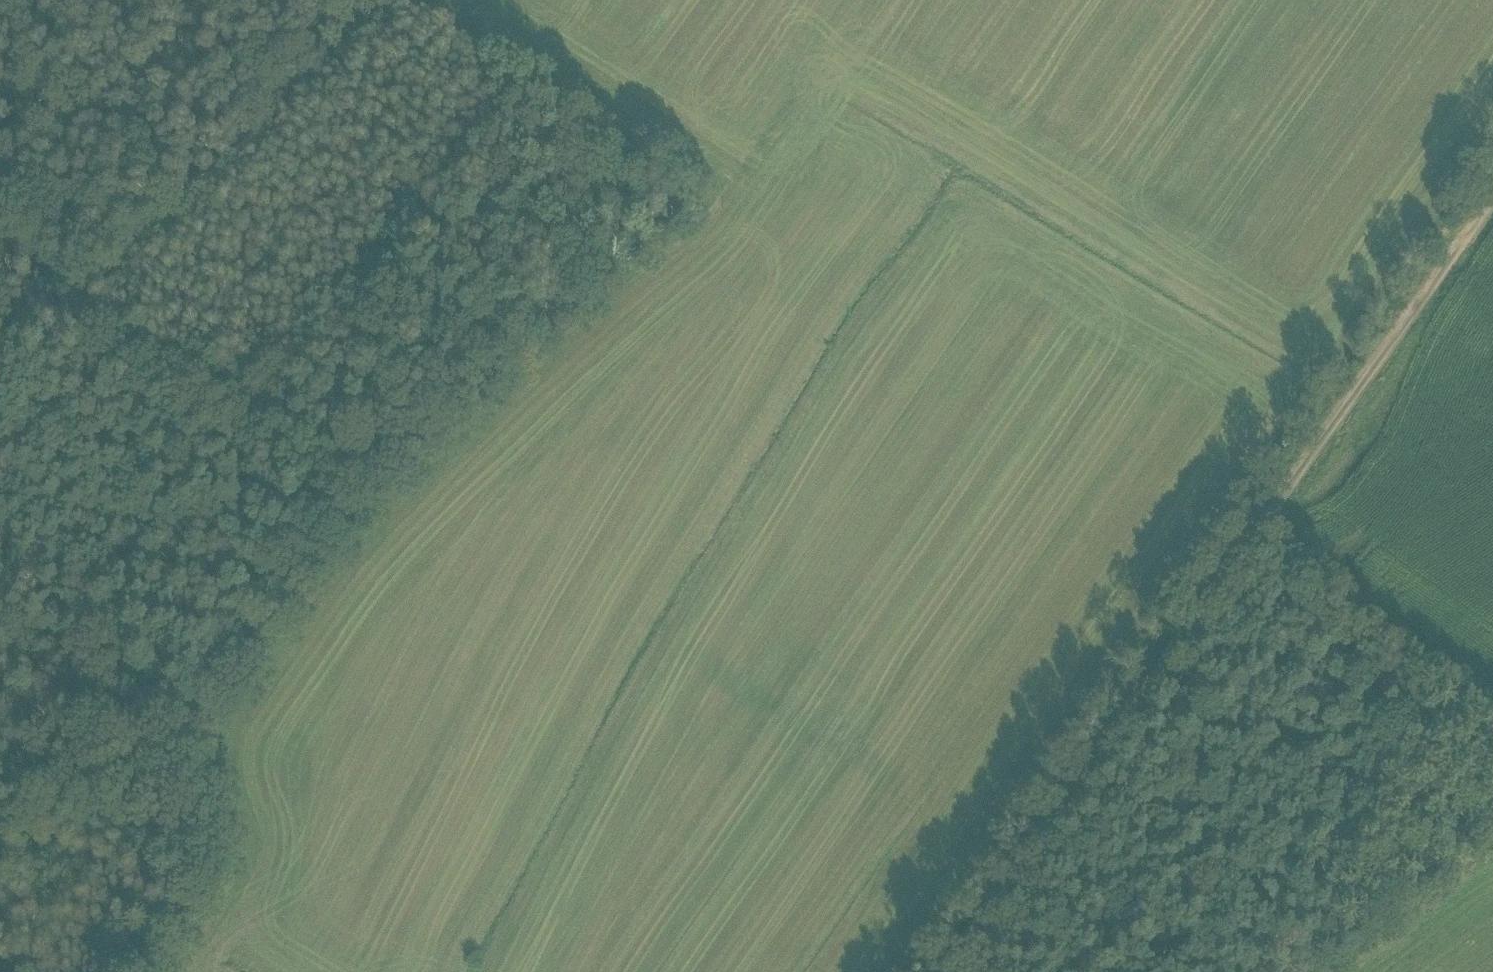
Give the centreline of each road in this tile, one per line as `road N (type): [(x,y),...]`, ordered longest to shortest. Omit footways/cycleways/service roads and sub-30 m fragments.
road 1 (track): [(1492,192),(948,971)]
road 2 (track): [(0,247),(398,510)]
road 3 (track): [(398,6),(88,305)]
road 4 (track): [(0,832),(252,849)]

